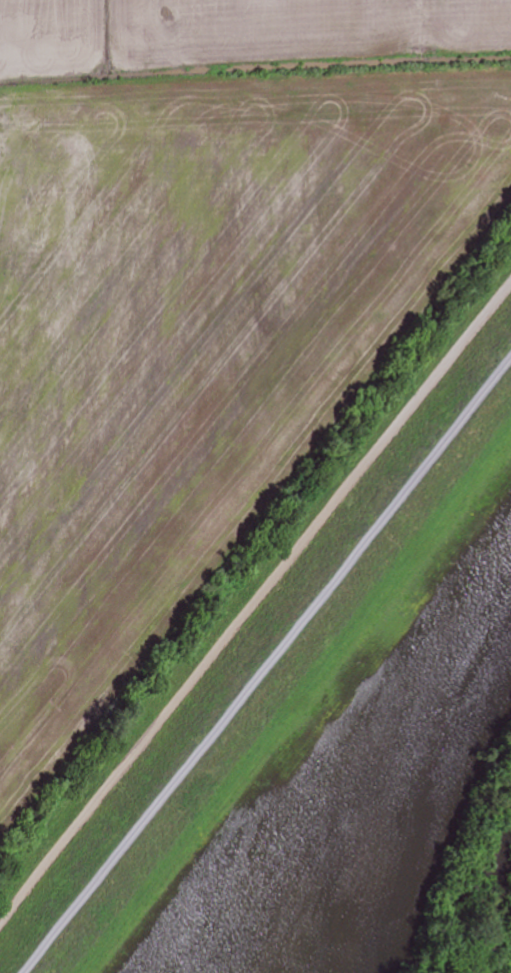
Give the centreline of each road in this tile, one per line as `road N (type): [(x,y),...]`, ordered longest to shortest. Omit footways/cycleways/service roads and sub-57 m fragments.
road 1 (residential): [(0,922),(510,284)]
road 2 (track): [(19,972),(510,357)]

